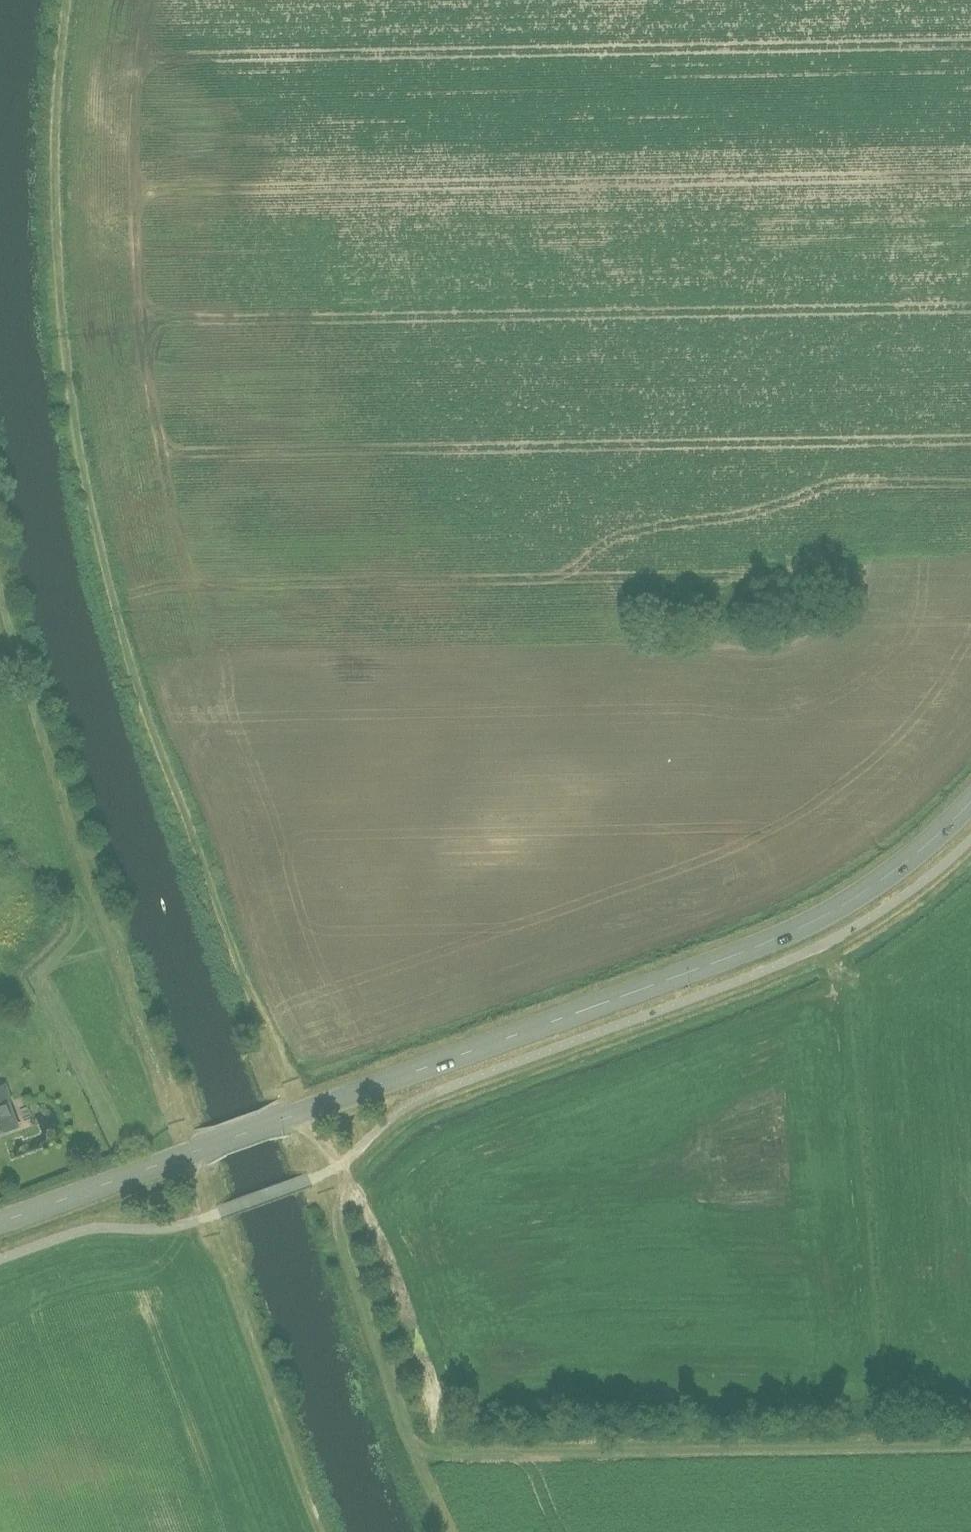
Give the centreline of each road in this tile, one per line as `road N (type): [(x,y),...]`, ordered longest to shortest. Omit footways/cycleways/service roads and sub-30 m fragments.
road 1 (tertiary): [(0,1228),(791,933),(876,885),(970,801)]
road 2 (track): [(0,574),(76,834),(213,1217)]
road 3 (track): [(411,1439),(455,1454),(970,1445)]
road 4 (track): [(325,1531),(243,1320),(213,1217)]
road 5 (track): [(337,1166),(345,1252),(411,1439)]

